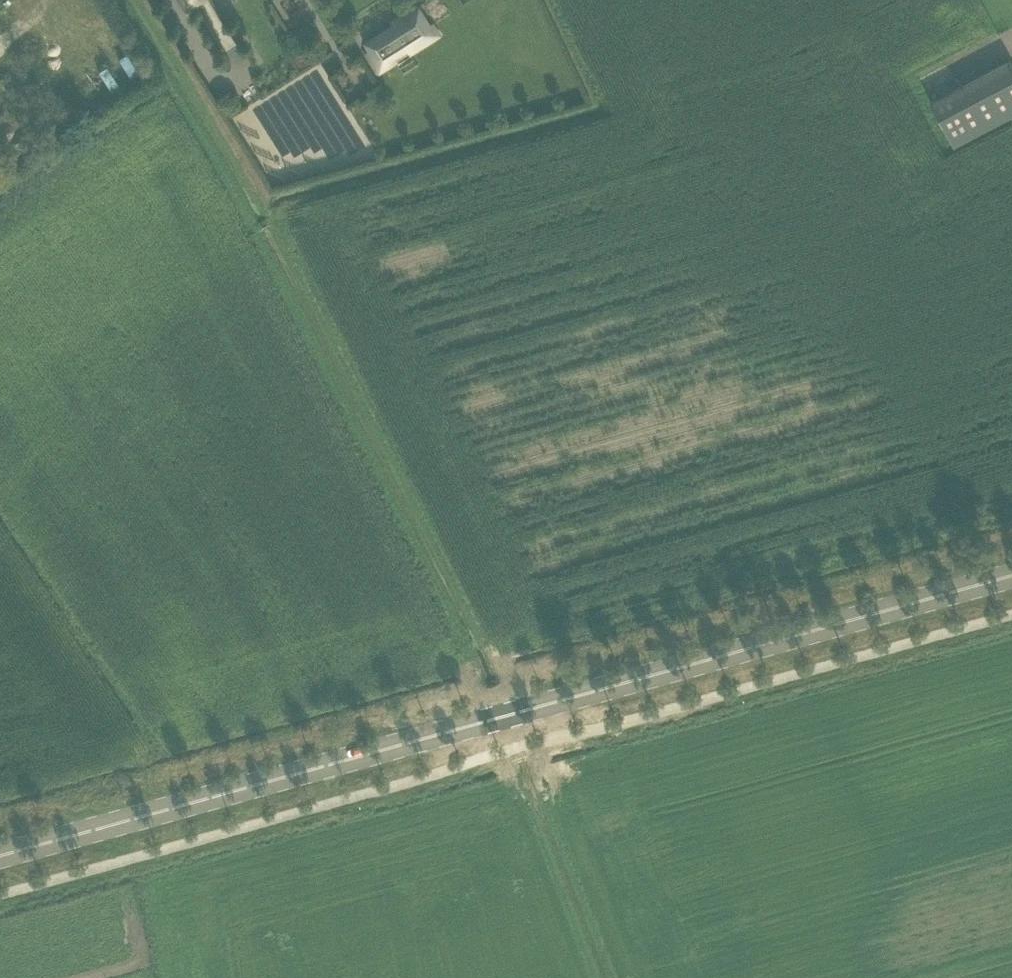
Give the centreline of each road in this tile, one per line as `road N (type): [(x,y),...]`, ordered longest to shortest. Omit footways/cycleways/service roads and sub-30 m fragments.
road 1 (secondary): [(0,855),(1011,574)]

